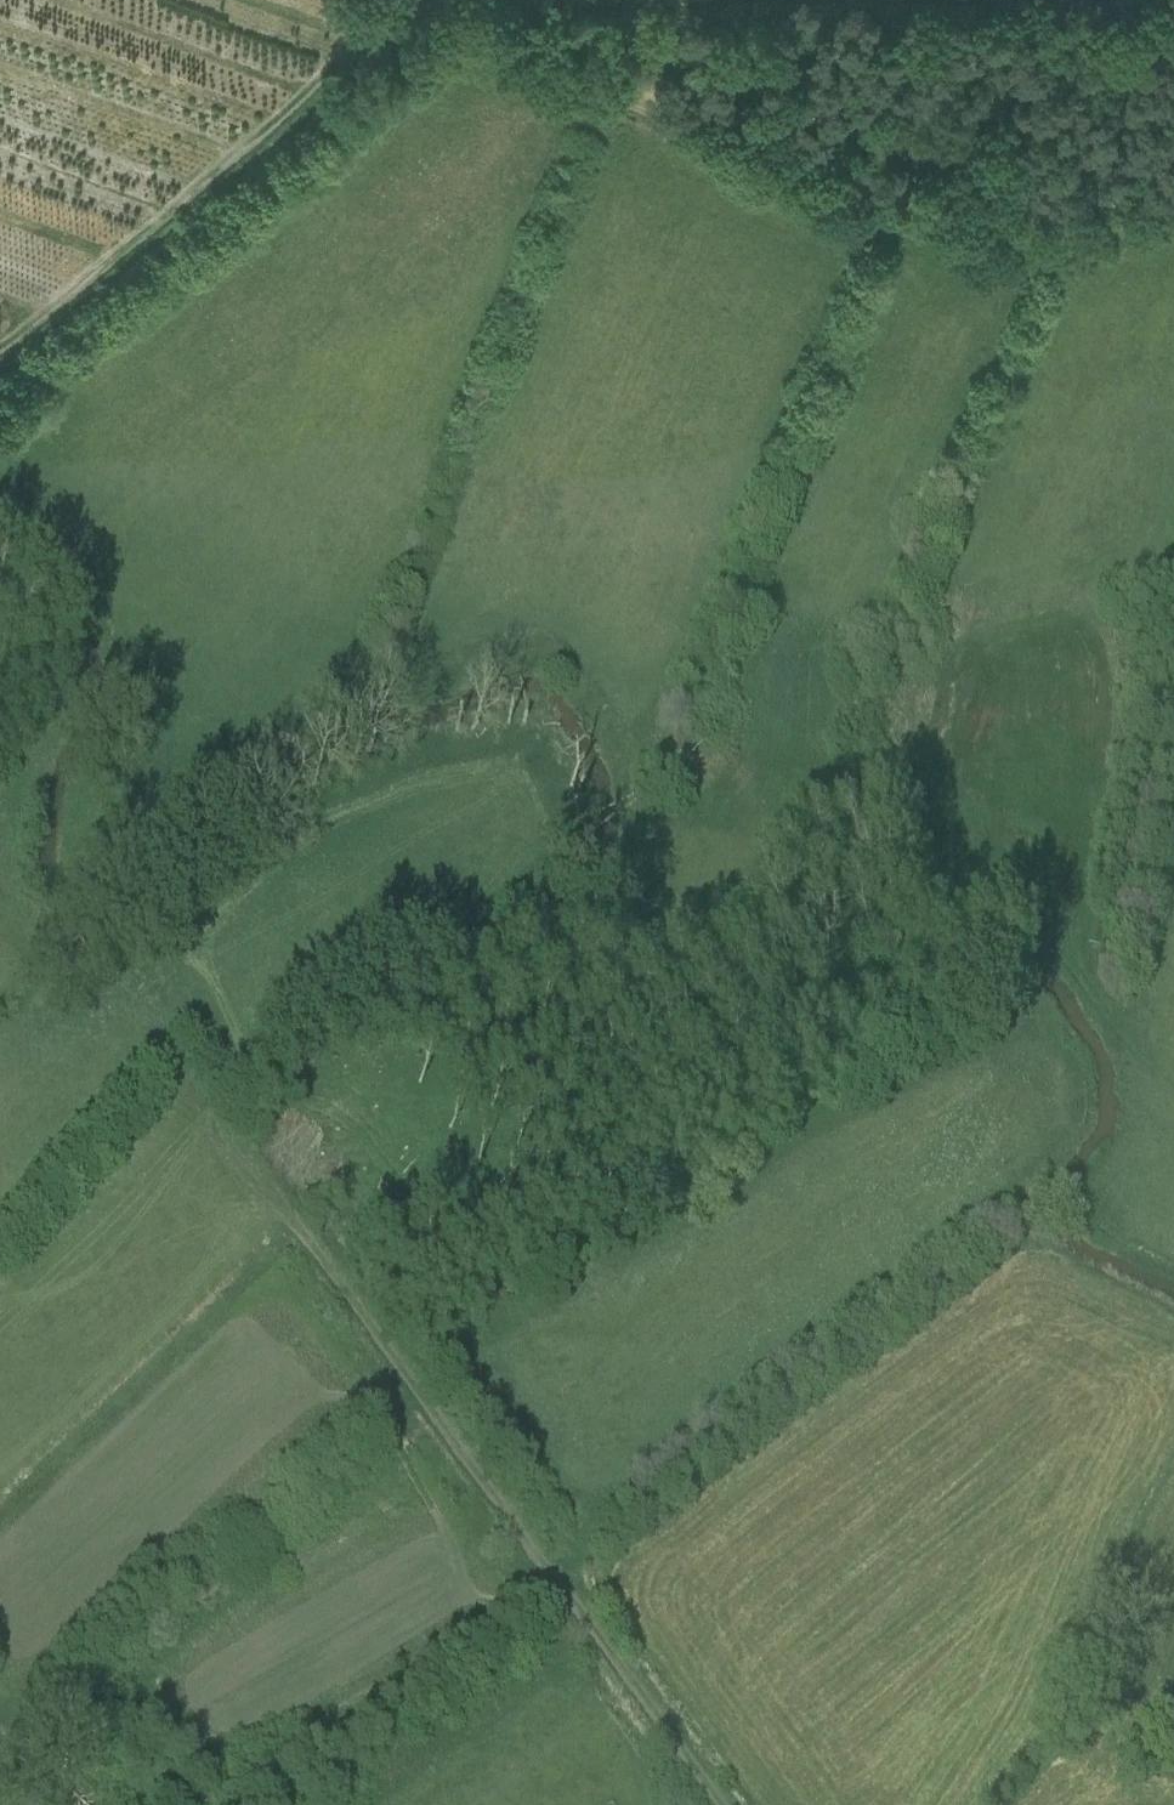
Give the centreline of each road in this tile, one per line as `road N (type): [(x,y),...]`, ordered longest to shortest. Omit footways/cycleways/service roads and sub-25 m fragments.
road 1 (track): [(394,0),(866,207),(967,220),(1173,203)]
road 2 (track): [(563,1584),(724,1804)]

